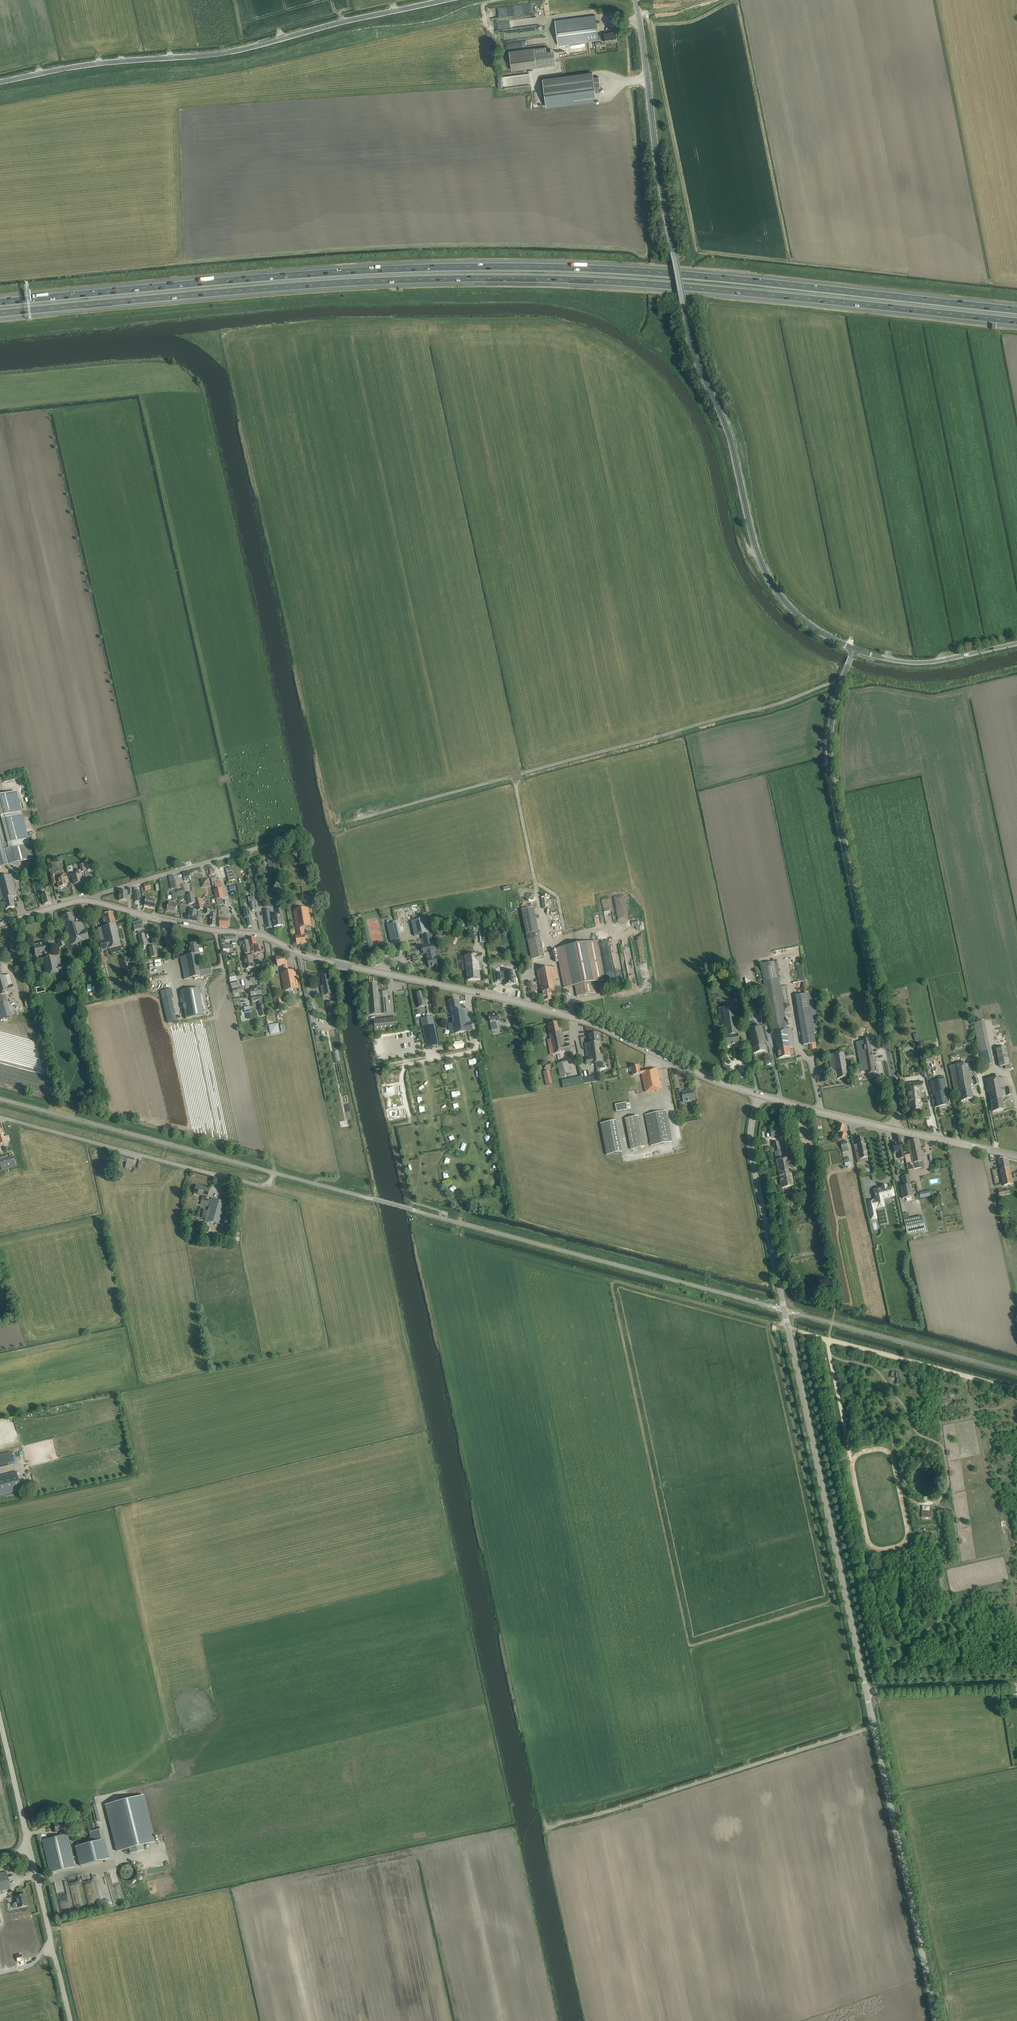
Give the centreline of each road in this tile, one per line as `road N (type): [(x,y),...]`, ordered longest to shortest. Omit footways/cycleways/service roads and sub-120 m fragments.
road 1 (motorway): [(1016,310),(662,273),(498,266),(299,274),(0,302)]
road 2 (motorway): [(0,313),(359,282),(537,278),(1016,321)]
road 3 (unclassified): [(853,649),(791,610),(756,549),(732,440),(695,356),(683,306),(636,0)]
road 4 (tertiary): [(759,1095),(579,1019),(310,957),(261,935),(92,901)]
road 5 (unclassified): [(866,1690),(755,1172),(751,1128),(759,1095)]
road 6 (unclassified): [(346,822),(841,684)]
road 7 (unclassified): [(0,82),(245,49),(447,0)]
road 8 (unclassified): [(895,1130),(898,1101),(831,779),(841,684)]
road 9 (unclassified): [(937,2020),(866,1690)]
road 10 (track): [(568,1821),(874,1726)]
road 11 (unclassified): [(225,1177),(0,1117)]
road 12 (unclassified): [(92,901),(286,840)]
road 13 (unclassified): [(70,2020),(30,1850)]
road 14 (unclassified): [(853,649),(915,662),(1016,641)]
road 15 (unclassified): [(866,1690),(1016,1685)]
road 16 (tertiary): [(895,1130),(759,1095)]
road 17 (unclassified): [(30,1850),(0,1727)]
road 18 (tertiary): [(1016,1156),(895,1130)]

